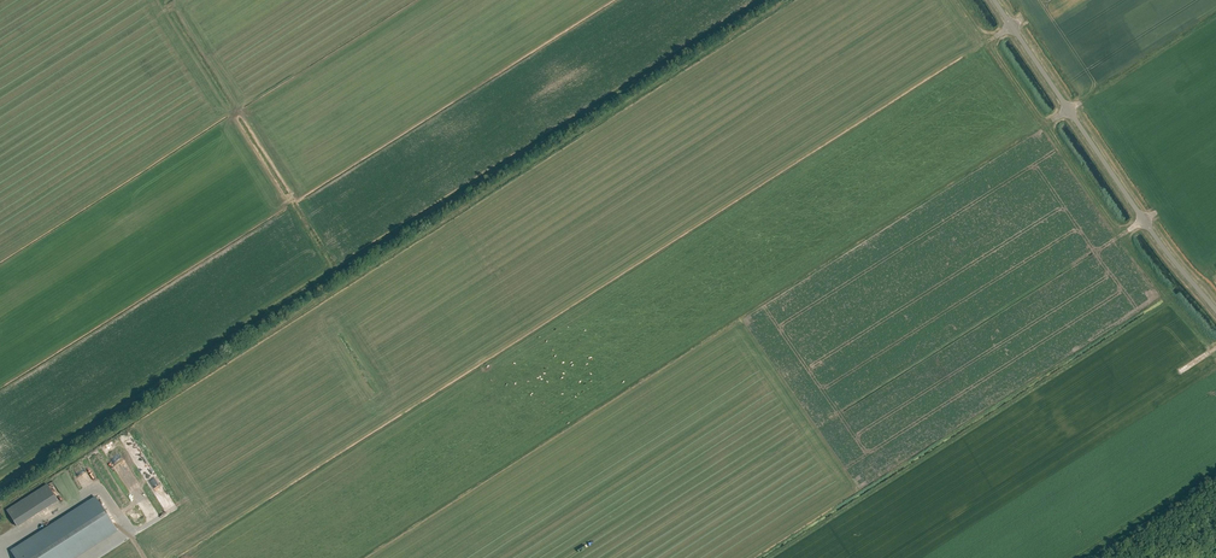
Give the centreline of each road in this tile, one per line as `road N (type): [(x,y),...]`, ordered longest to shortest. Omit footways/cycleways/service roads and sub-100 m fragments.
road 1 (unclassified): [(1215,311),(1163,248),(995,0)]

